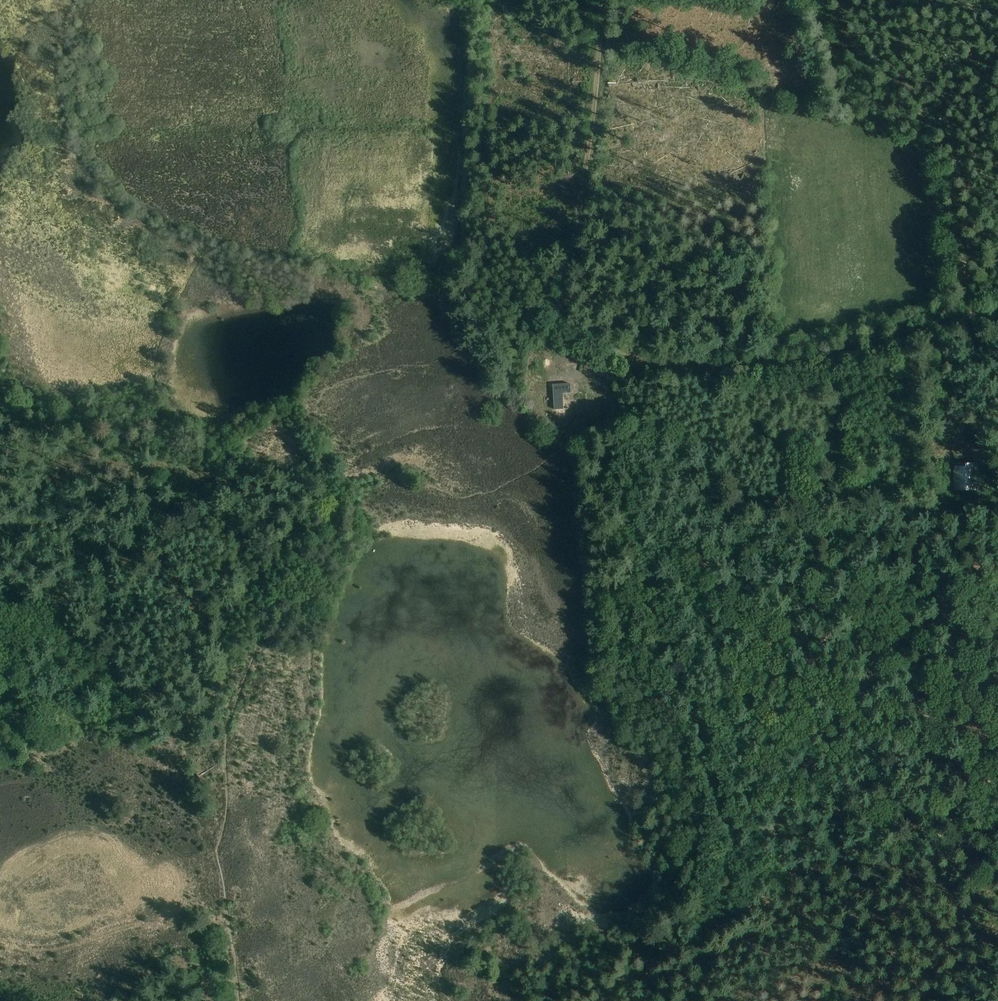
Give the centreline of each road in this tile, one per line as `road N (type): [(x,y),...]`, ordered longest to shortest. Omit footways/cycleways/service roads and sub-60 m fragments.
road 1 (track): [(0,362),(18,390),(129,402),(166,415),(220,457),(342,488),(276,591),(227,734),(227,797),(214,849),(245,1000)]
road 2 (track): [(561,315),(587,170),(599,0)]

